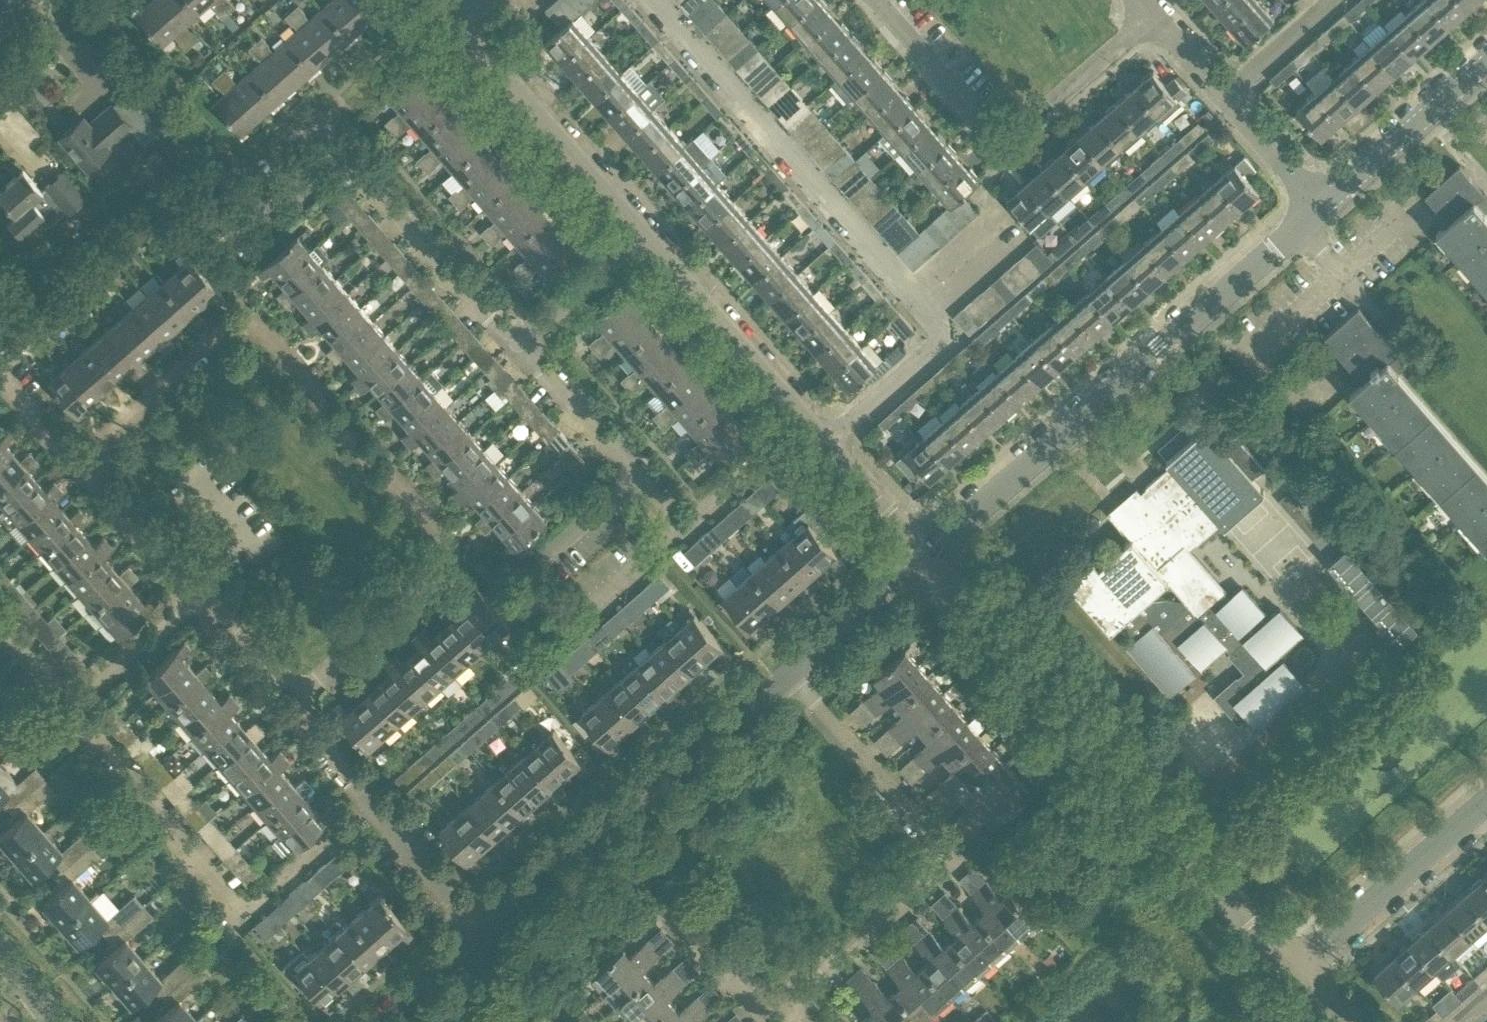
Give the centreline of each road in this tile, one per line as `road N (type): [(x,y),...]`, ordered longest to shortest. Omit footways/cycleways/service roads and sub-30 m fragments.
road 1 (residential): [(301,695),(465,554),(395,473),(375,469),(247,312),(73,462)]
road 2 (residential): [(1290,972),(925,555)]
road 3 (residential): [(925,555),(1322,207)]
road 4 (residential): [(789,677),(950,858),(816,980),(788,1021)]
road 5 (residential): [(925,555),(643,233)]
road 6 (residential): [(518,344),(333,144),(221,240)]
road 7 (residential): [(481,931),(789,677)]
road 8 (residential): [(1153,14),(1030,124),(1006,133),(985,123),(878,0)]
road 9 (residential): [(643,233),(459,24)]
road 10 (residential): [(242,914),(70,710)]
road 11 (residential): [(1290,972),(1486,801)]
road 12 (residential): [(1322,207),(1153,14)]
road 13 (residential): [(570,630),(523,575),(636,474)]
road 14 (residential): [(1322,207),(1486,63)]
road 15 (residential): [(194,602),(73,462)]
road 16 (residential): [(789,677),(925,555)]
road 17 (residential): [(636,474),(518,344)]
road 18 (residential): [(481,931),(368,802)]
road 19 (residential): [(518,344),(643,233)]
road 20 (residential): [(70,710),(194,602)]
road 21 (residential): [(570,630),(684,528)]
road 22 (residential): [(772,1021),(669,909)]
road 23 (residential): [(301,695),(228,611),(194,602)]
road 24 (residential): [(377,1021),(481,931)]
road 25 (residential): [(368,802),(328,755),(323,721),(301,695)]

